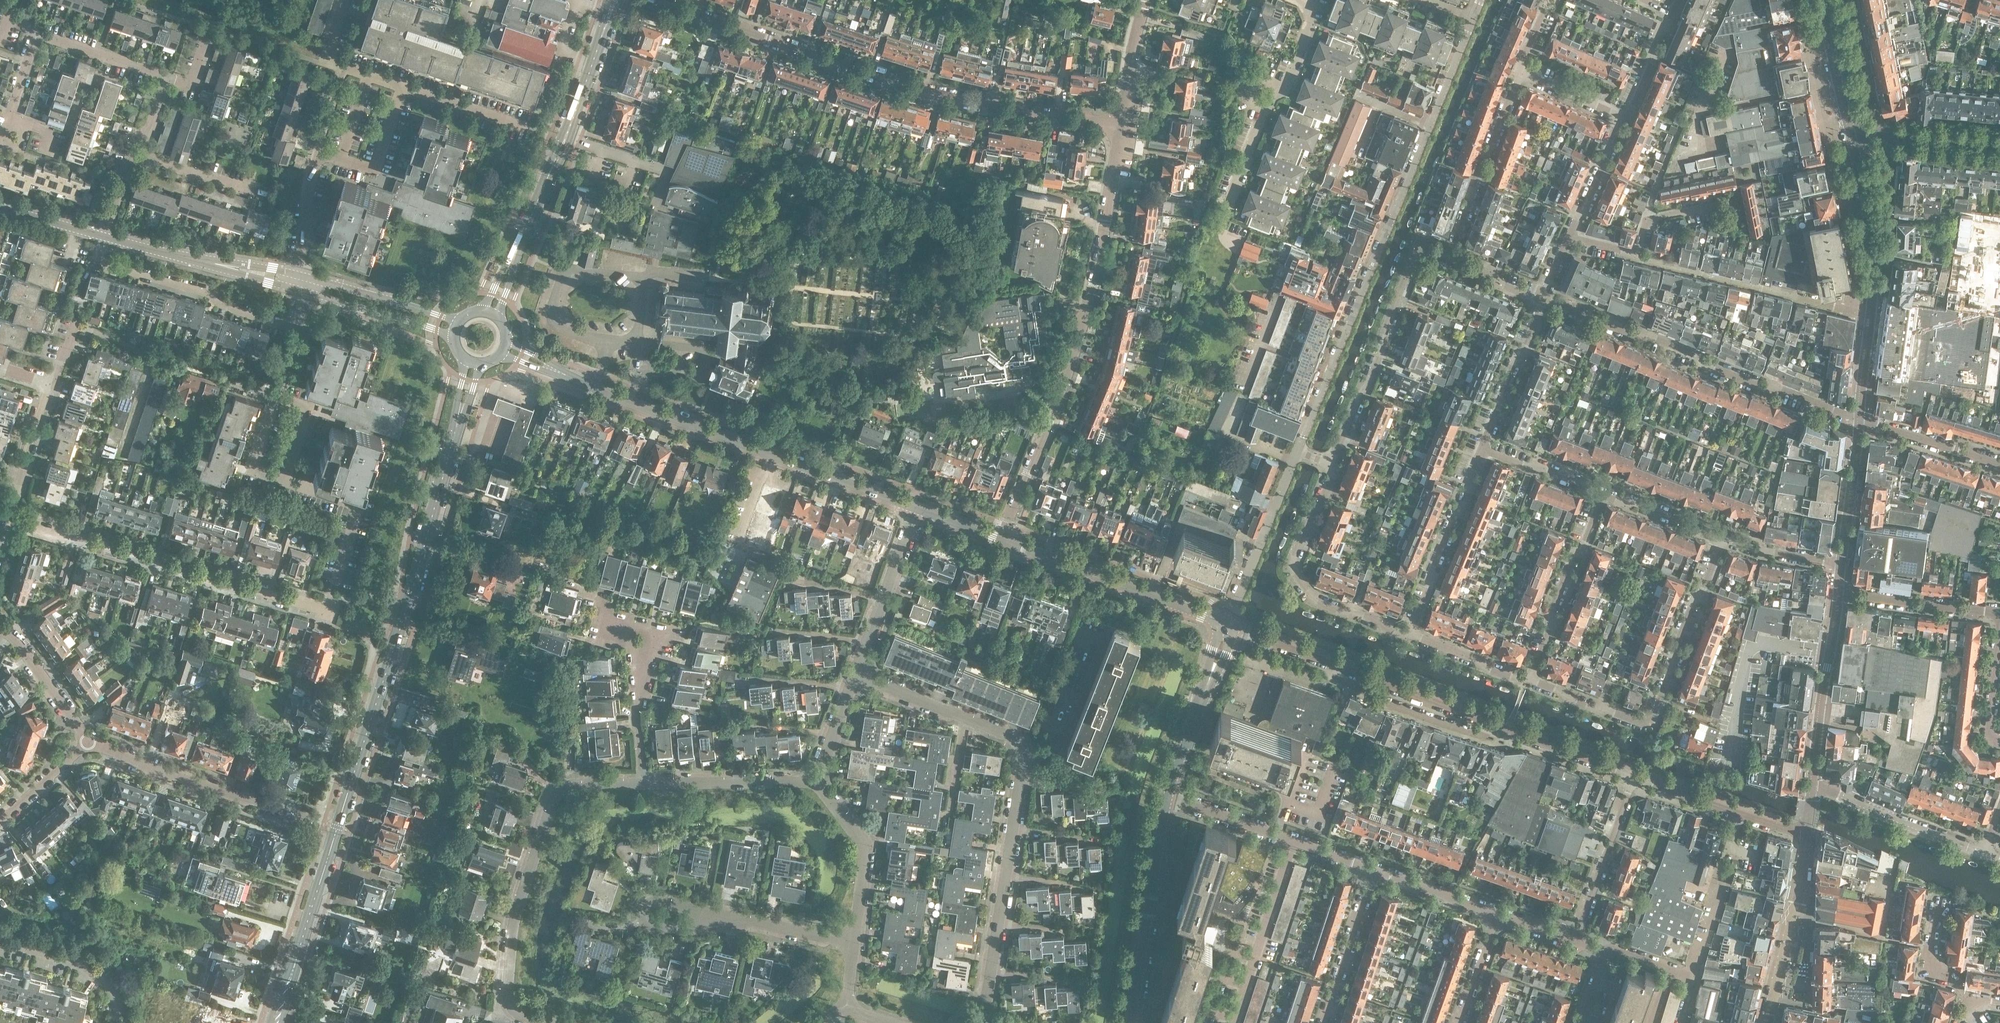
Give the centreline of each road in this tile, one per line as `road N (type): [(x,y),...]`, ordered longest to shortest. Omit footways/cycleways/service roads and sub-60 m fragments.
road 1 (residential): [(653,0),(948,94),(1120,122)]
road 2 (residential): [(1471,19),(1297,449)]
road 3 (residential): [(982,1022),(1023,754),(1005,733),(855,674)]
road 4 (residential): [(1120,122),(1095,277),(1051,419),(1003,538)]
road 5 (primary): [(335,828),(454,436)]
road 6 (tertiary): [(917,508),(547,367)]
road 7 (residential): [(332,595),(327,612),(10,518)]
road 8 (unclassified): [(538,1022),(515,1016),(503,988),(549,805),(574,783),(643,781)]
road 9 (residential): [(1859,419),(1541,299)]
road 10 (residential): [(1332,464),(1418,246),(1446,255)]
road 11 (primary): [(511,265),(606,23)]
road 12 (residential): [(335,828),(91,743)]
road 13 (residential): [(1409,634),(1317,601),(1293,569),(1332,464)]
road 14 (residential): [(103,234),(94,259),(302,329)]
road 15 (tertiary): [(1131,1022),(1169,794)]
road 16 (residential): [(1409,634),(1484,444)]
road 17 (primary): [(276,1022),(335,828)]
road 18 (residential): [(1531,677),(1602,490)]
road 19 (residential): [(294,282),(103,234)]
road 20 (residential): [(1446,255),(1518,72)]
road 21 (residential): [(528,128),(343,66)]
road 22 (tertiary): [(1813,787),(1839,594)]
road 23 (tertiary): [(1766,1022),(1805,834)]
road 24 (residential): [(1235,1022),(1293,840)]
road 25 (residential): [(1297,449),(1228,625)]
road 26 (residential): [(1658,714),(1726,539)]
road 27 (tertiary): [(1870,314),(1868,205),(1847,130)]
road 28 (tertiary): [(1984,852),(1813,787)]
road 29 (residential): [(1333,665),(1338,678),(1383,701),(1479,735),(1484,721)]
road 30 (residential): [(1635,776),(1805,834)]
road 31 (residential): [(854,942),(864,846),(817,778)]
road 32 (tertiary): [(1169,794),(1228,625)]
road 33 (residential): [(855,674),(917,508)]
road 34 (residential): [(1635,776),(1574,942)]
road 35 (unclassified): [(643,781),(817,778)]
road 36 (residential): [(1999,613),(1839,594)]
road 37 (residential): [(1333,665),(1484,721)]
road 38 (residential): [(1325,1022),(1375,869)]
road 39 (residential): [(1484,721),(1635,776)]
road 40 (residential): [(335,584),(359,505),(286,480)]
road 41 (tertiary): [(1151,594),(1003,538)]
road 42 (residential): [(1484,444),(1541,299)]
road 43 (unclassified): [(1999,143),(1847,130)]
road 44 (residential): [(1859,419),(1999,463)]
road 45 (residential): [(716,913),(656,901),(643,913),(655,928),(703,922)]
road 46 (residential): [(463,319),(320,289)]
road 47 (residential): [(91,743),(0,629)]
road 48 (residential): [(320,289),(455,340)]
road 49 (tertiary): [(1843,560),(1859,419)]
road 50 (residential): [(854,942),(716,913)]
road 51 (residential): [(167,76),(35,29)]
road 52 (residential): [(10,518),(50,384)]
road 53 (residential): [(50,130),(7,116),(35,29)]
road 54 (residential): [(1658,714),(1640,719),(1531,677)]
road 55 (residential): [(133,150),(261,191)]
road 56 (residential): [(1726,539),(1602,490)]
road 57 (residential): [(294,282),(317,151)]
road 58 (tertiary): [(1847,130),(1821,0)]
road 59 (residential): [(1293,840),(1169,794)]
road 60 (residential): [(1570,236),(1621,115)]
road 61 (residential): [(1531,677),(1511,677),(1409,634)]
road 62 (residential): [(1497,914),(1375,869)]
road 63 (residential): [(1621,115),(1679,0)]
road 64 (residential): [(1602,490),(1484,444)]
road 65 (unclassified): [(643,781),(641,656)]
road 66 (residential): [(1120,122),(1141,0)]

